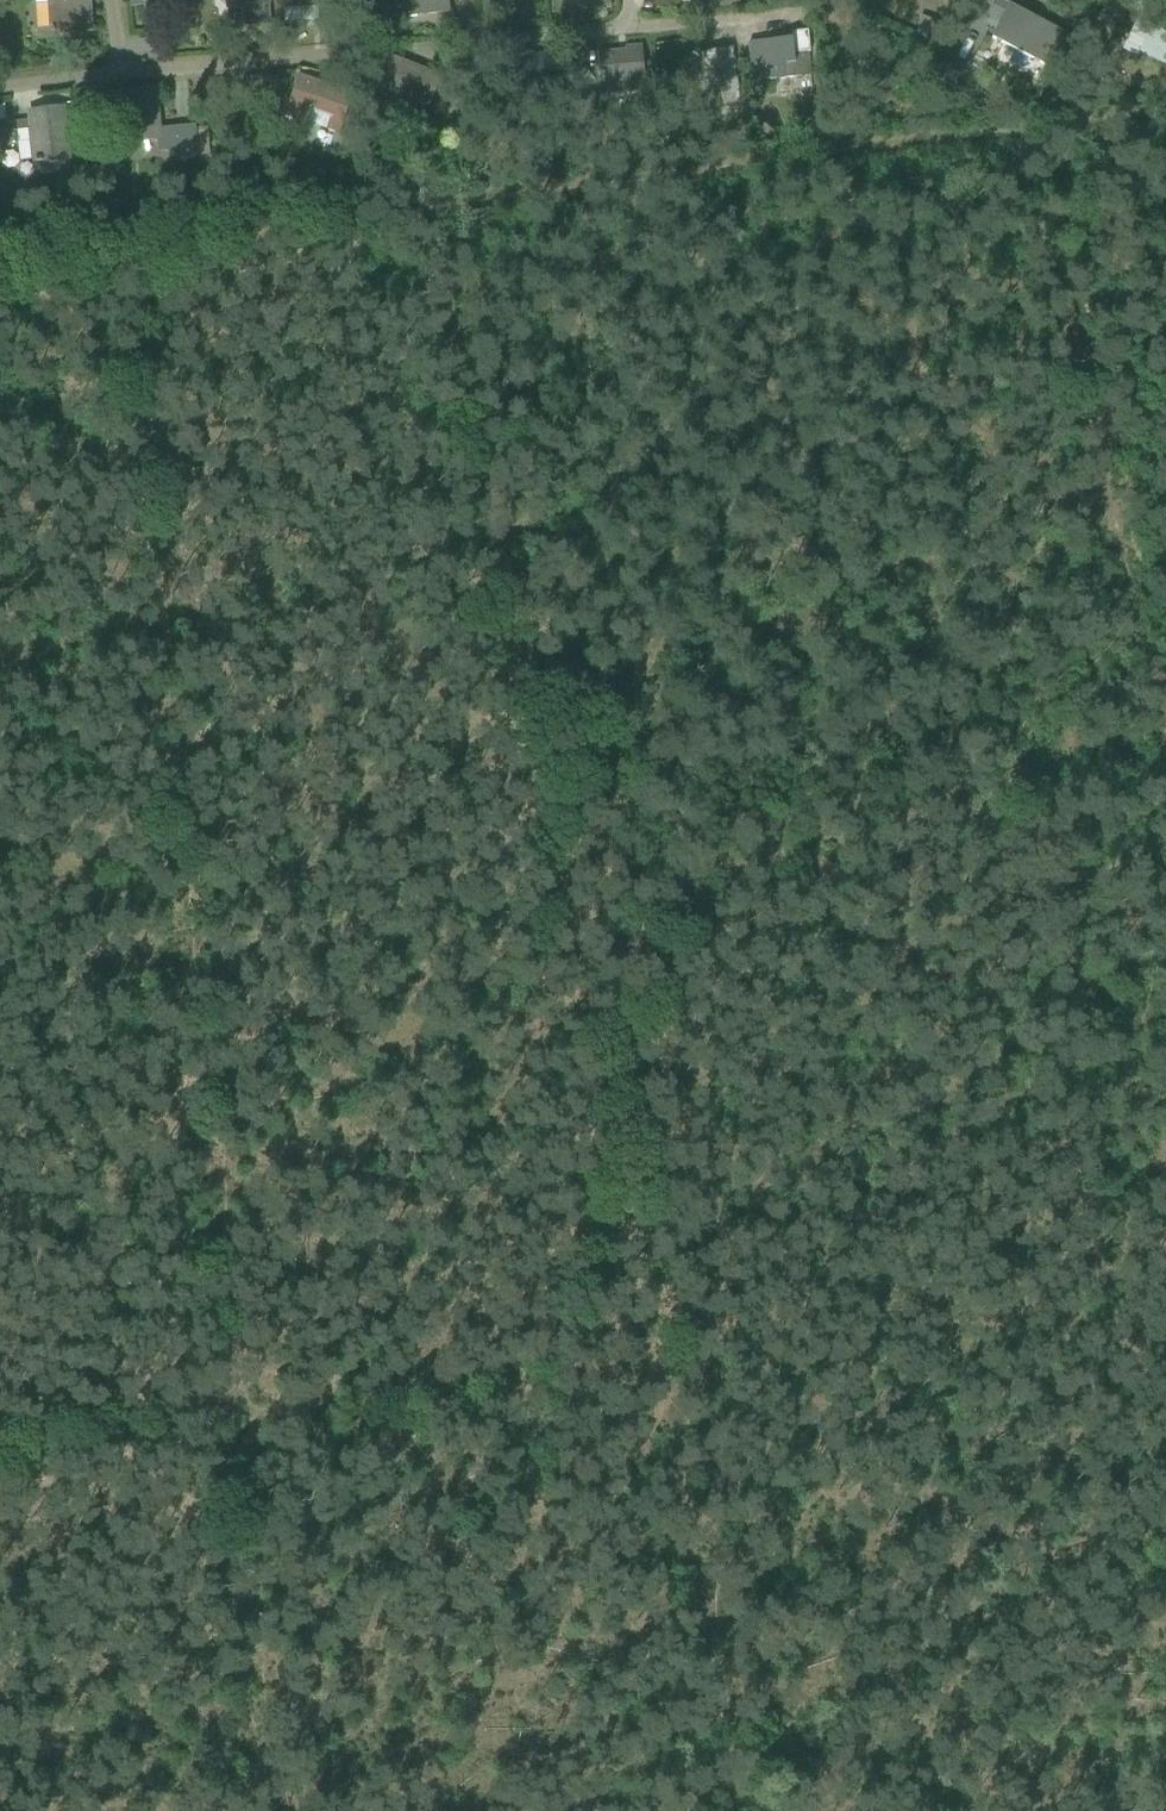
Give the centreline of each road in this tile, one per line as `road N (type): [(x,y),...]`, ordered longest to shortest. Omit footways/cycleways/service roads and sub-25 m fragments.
road 1 (track): [(1165,99),(127,245),(222,1413),(646,1376),(728,1810)]
road 2 (track): [(646,1376),(425,203)]
road 3 (track): [(1015,120),(1165,781)]
road 4 (track): [(253,1810),(222,1413),(0,1433)]
road 5 (residential): [(117,72),(352,48)]
road 6 (residential): [(628,27),(482,40),(464,25),(462,0)]
road 7 (residential): [(804,15),(628,27)]

